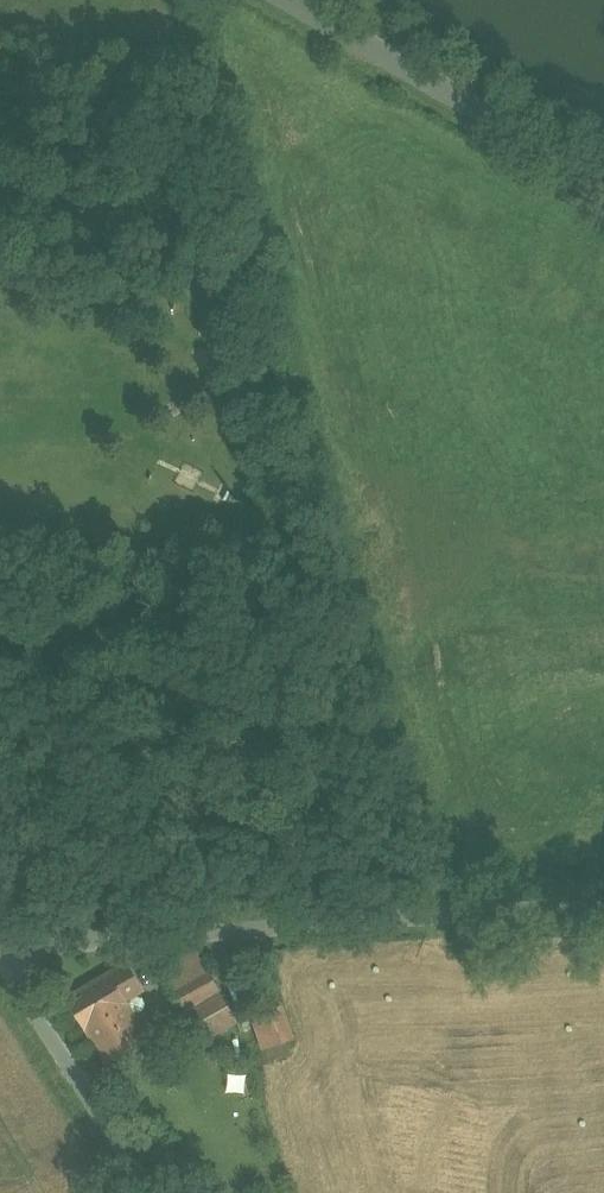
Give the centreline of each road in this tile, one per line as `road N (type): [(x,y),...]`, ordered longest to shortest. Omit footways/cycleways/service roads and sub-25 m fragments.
road 1 (unclassified): [(603,904),(0,946)]
road 2 (unclassified): [(603,182),(286,0)]
road 3 (unclassified): [(0,958),(146,1192)]

